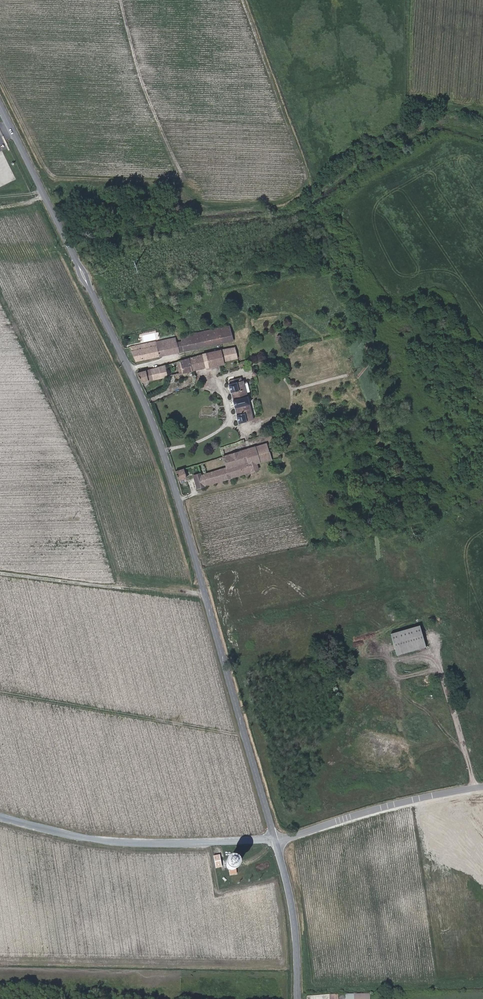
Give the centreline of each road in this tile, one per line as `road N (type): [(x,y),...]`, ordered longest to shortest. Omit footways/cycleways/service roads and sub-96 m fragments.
road 1 (tertiary): [(0,105),(165,457),(275,840)]
road 2 (residential): [(275,840),(124,843),(0,816)]
road 3 (track): [(244,0),(317,211)]
road 4 (residential): [(482,788),(275,840)]
road 5 (tertiary): [(275,840),(292,909),(297,998)]

